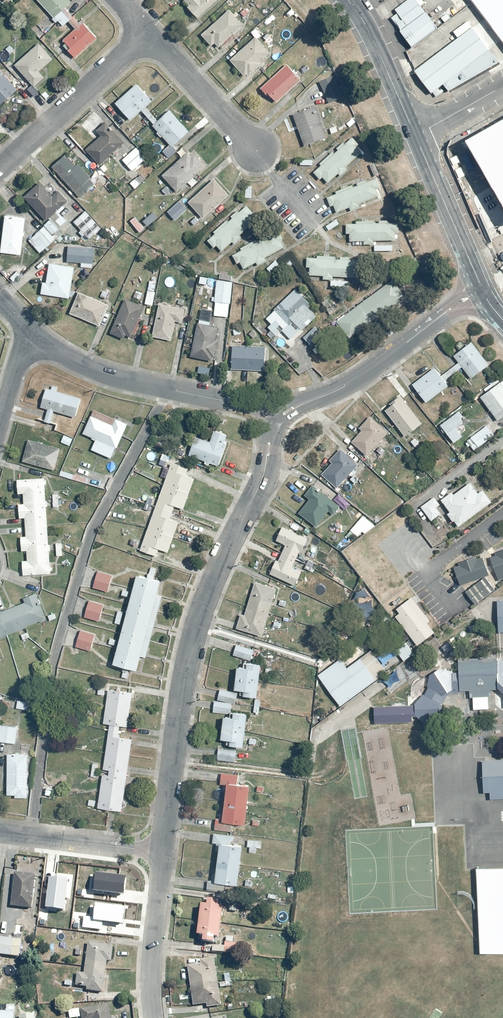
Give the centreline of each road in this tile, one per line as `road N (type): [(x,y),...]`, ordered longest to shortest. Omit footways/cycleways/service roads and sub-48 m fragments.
road 1 (residential): [(162,852),(182,680),(199,612),(265,472),(279,417)]
road 2 (residential): [(279,417),(110,376),(31,337)]
road 3 (residential): [(481,289),(361,377),(279,417)]
road 4 (residential): [(147,32),(0,169)]
road 5 (secondary): [(481,289),(413,133)]
road 6 (residential): [(152,1017),(162,852)]
road 7 (residential): [(0,832),(162,852)]
road 8 (residential): [(147,32),(256,152)]
road 9 (secondary): [(413,133),(348,0)]

